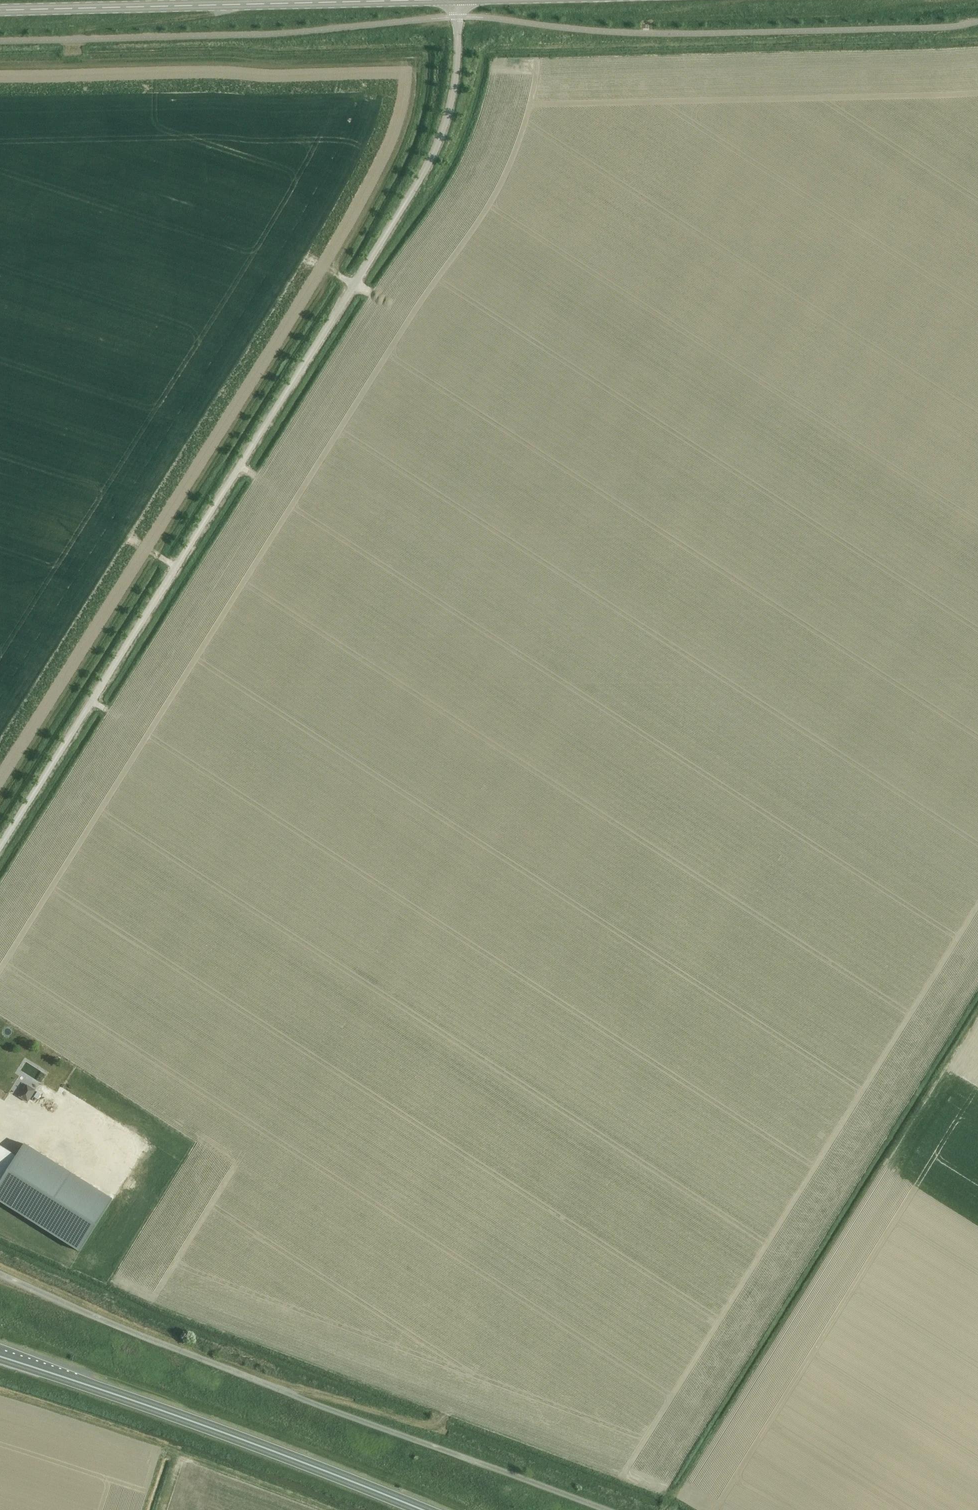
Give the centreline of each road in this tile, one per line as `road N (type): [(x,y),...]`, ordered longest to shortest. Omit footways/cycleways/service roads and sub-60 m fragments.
road 1 (unclassified): [(0,848),(421,177),(444,129),(457,69),(458,0)]
road 2 (unclassified): [(607,1509),(0,1273)]
road 3 (trunk): [(417,1509),(0,1357)]
road 4 (tertiary): [(0,12),(420,0)]

